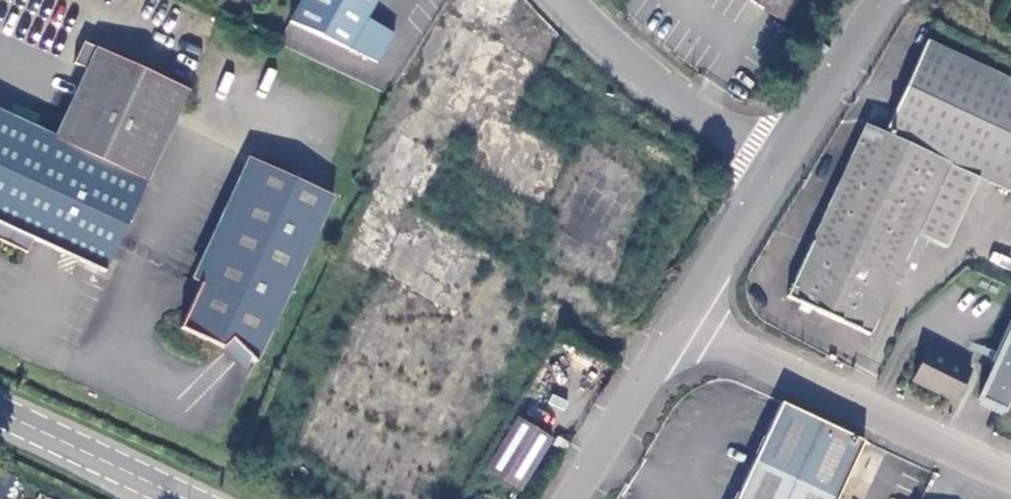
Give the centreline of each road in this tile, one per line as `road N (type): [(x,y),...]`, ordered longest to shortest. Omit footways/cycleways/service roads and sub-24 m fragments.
road 1 (unclassified): [(1010,482),(677,333)]
road 2 (residential): [(783,169),(664,91),(569,0)]
road 3 (unclassified): [(891,0),(783,169)]
road 4 (primary): [(179,498),(0,415)]
road 5 (unclassified): [(783,169),(677,333)]
road 6 (unclassified): [(677,333),(573,498)]

